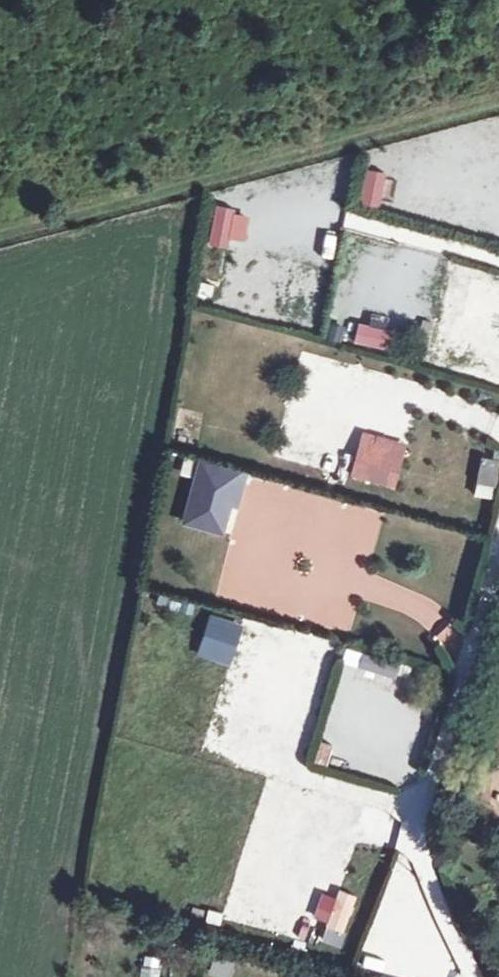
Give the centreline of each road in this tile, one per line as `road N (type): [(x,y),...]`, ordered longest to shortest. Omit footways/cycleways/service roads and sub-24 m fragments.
road 1 (unclassified): [(477,976),(424,864),(425,805),(498,559)]

